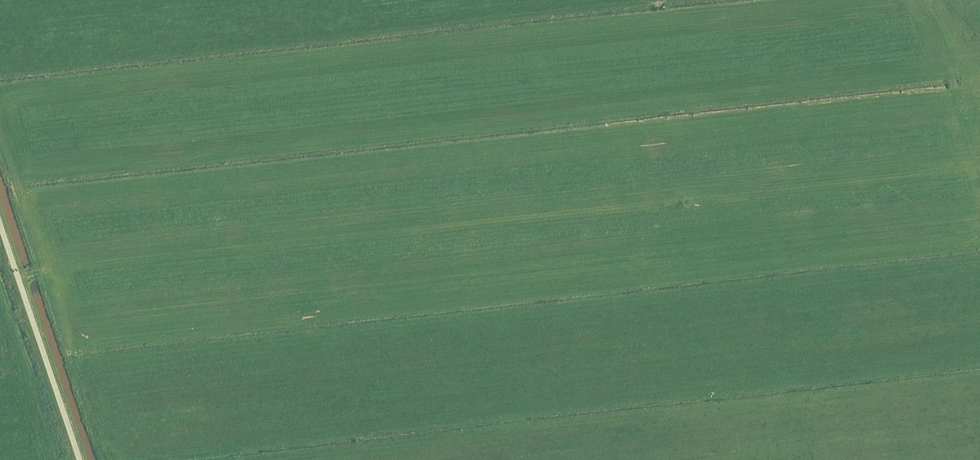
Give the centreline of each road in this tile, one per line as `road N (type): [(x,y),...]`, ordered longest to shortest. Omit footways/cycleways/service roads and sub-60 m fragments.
road 1 (unclassified): [(78,459),(0,230)]

